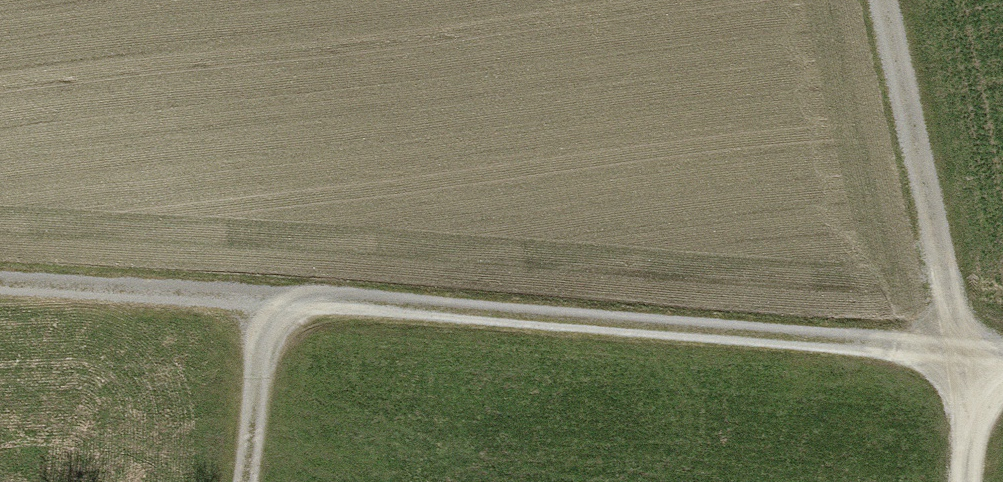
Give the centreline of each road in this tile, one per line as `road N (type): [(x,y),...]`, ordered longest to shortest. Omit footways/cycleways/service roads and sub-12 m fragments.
road 1 (track): [(1002,365),(0,288)]
road 2 (track): [(967,481),(974,364),(885,0)]
road 3 (track): [(272,309),(247,481)]

